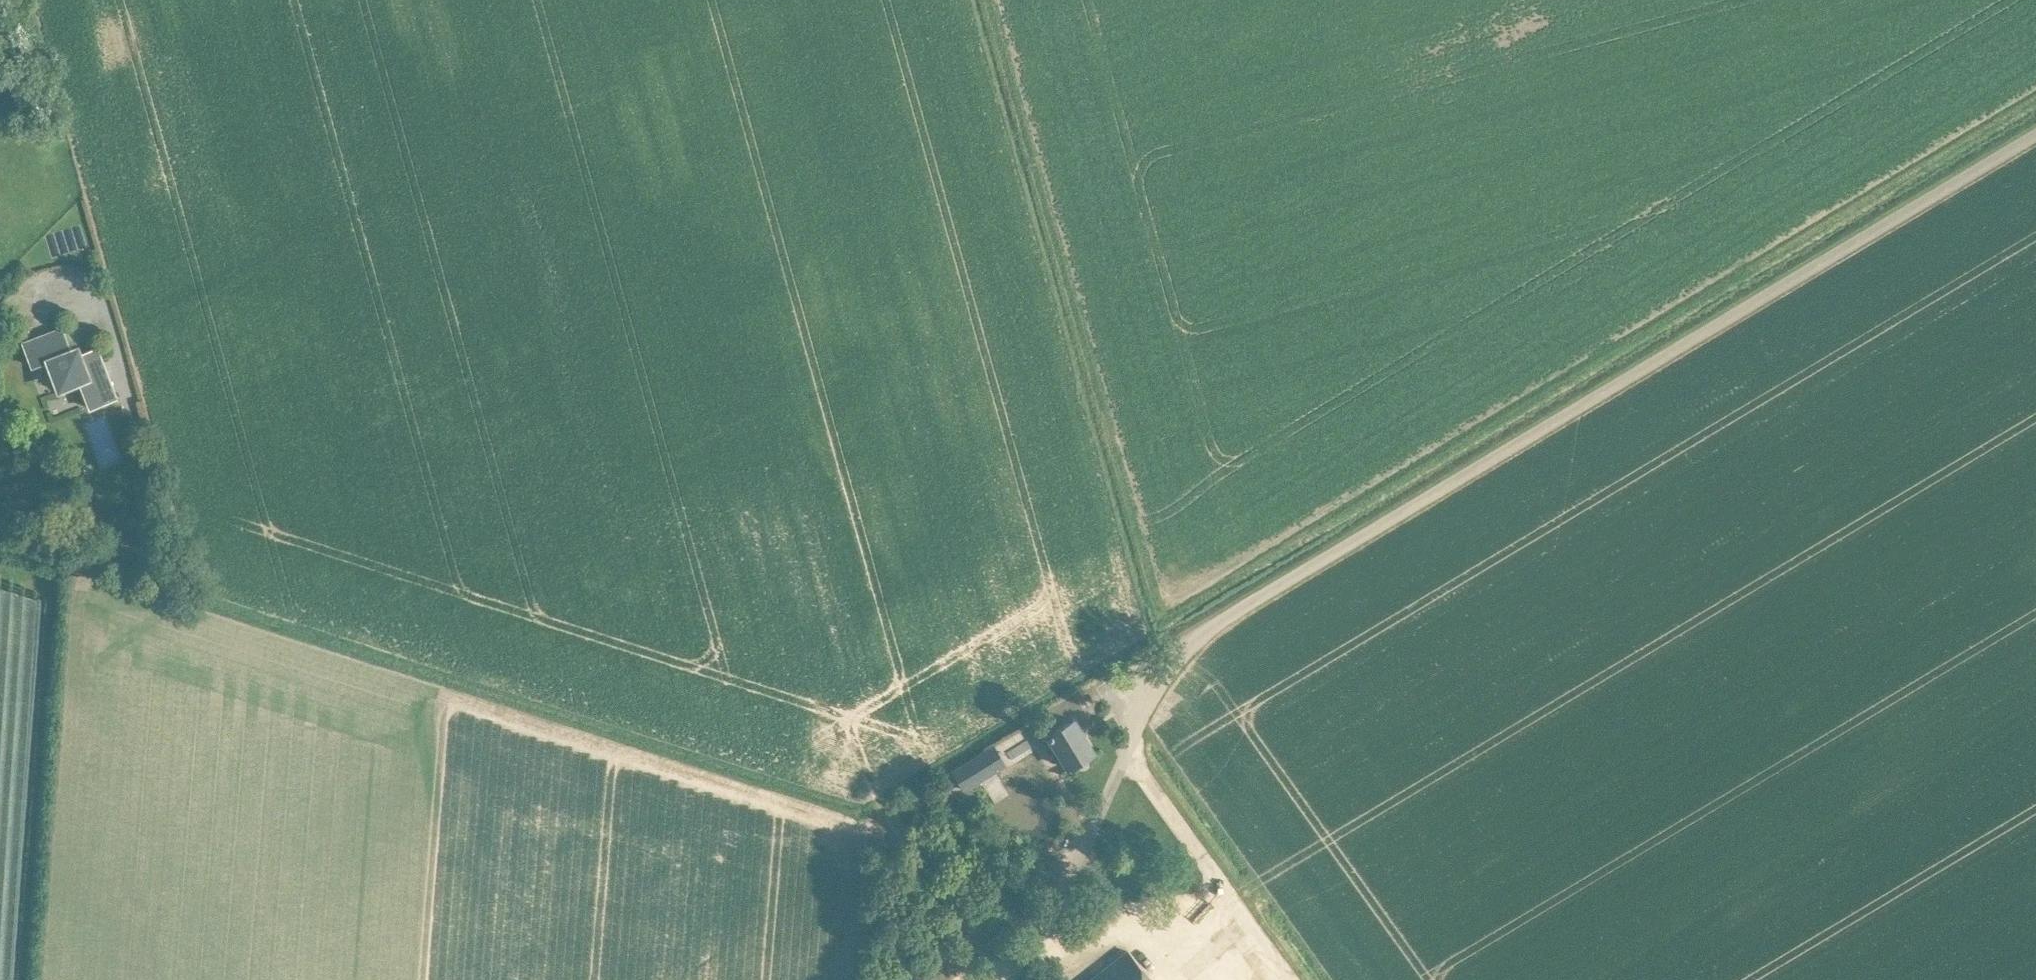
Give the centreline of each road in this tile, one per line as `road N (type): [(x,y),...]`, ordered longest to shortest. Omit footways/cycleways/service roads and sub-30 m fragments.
road 1 (unclassified): [(1130,722),(1160,672),(1199,639),(2035,135)]
road 2 (track): [(1286,979),(1132,766),(1130,722)]

